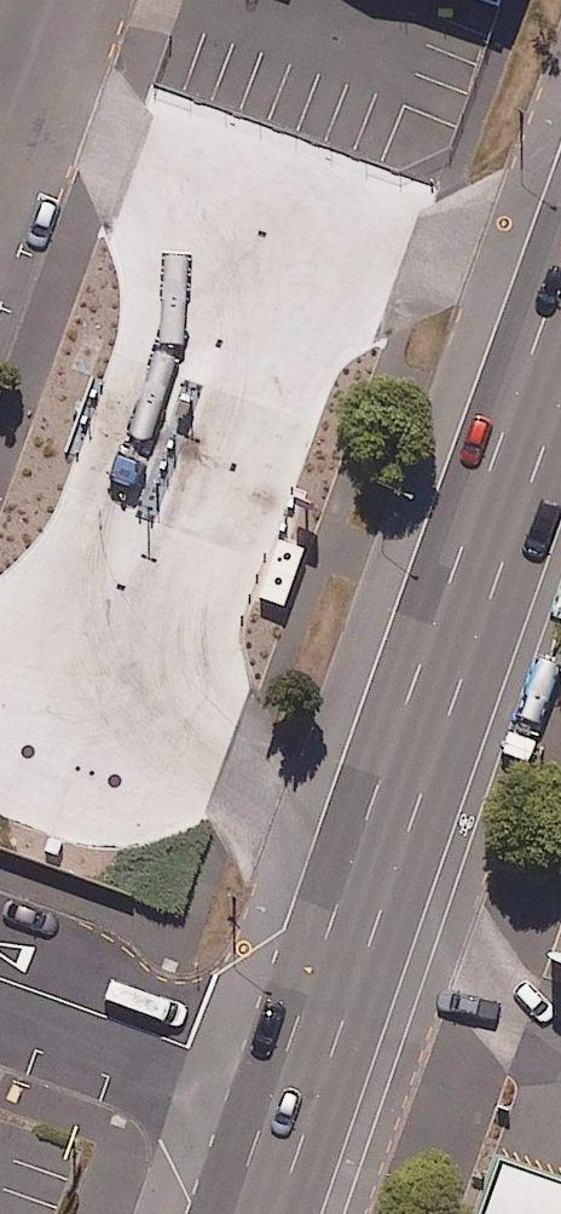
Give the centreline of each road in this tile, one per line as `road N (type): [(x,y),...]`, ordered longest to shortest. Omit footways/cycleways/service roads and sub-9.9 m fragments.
road 1 (trunk): [(560,346),(299,1082)]
road 2 (residential): [(0,975),(299,1082)]
road 3 (residential): [(50,0),(0,142)]
road 4 (trunk): [(299,1082),(256,1213)]

